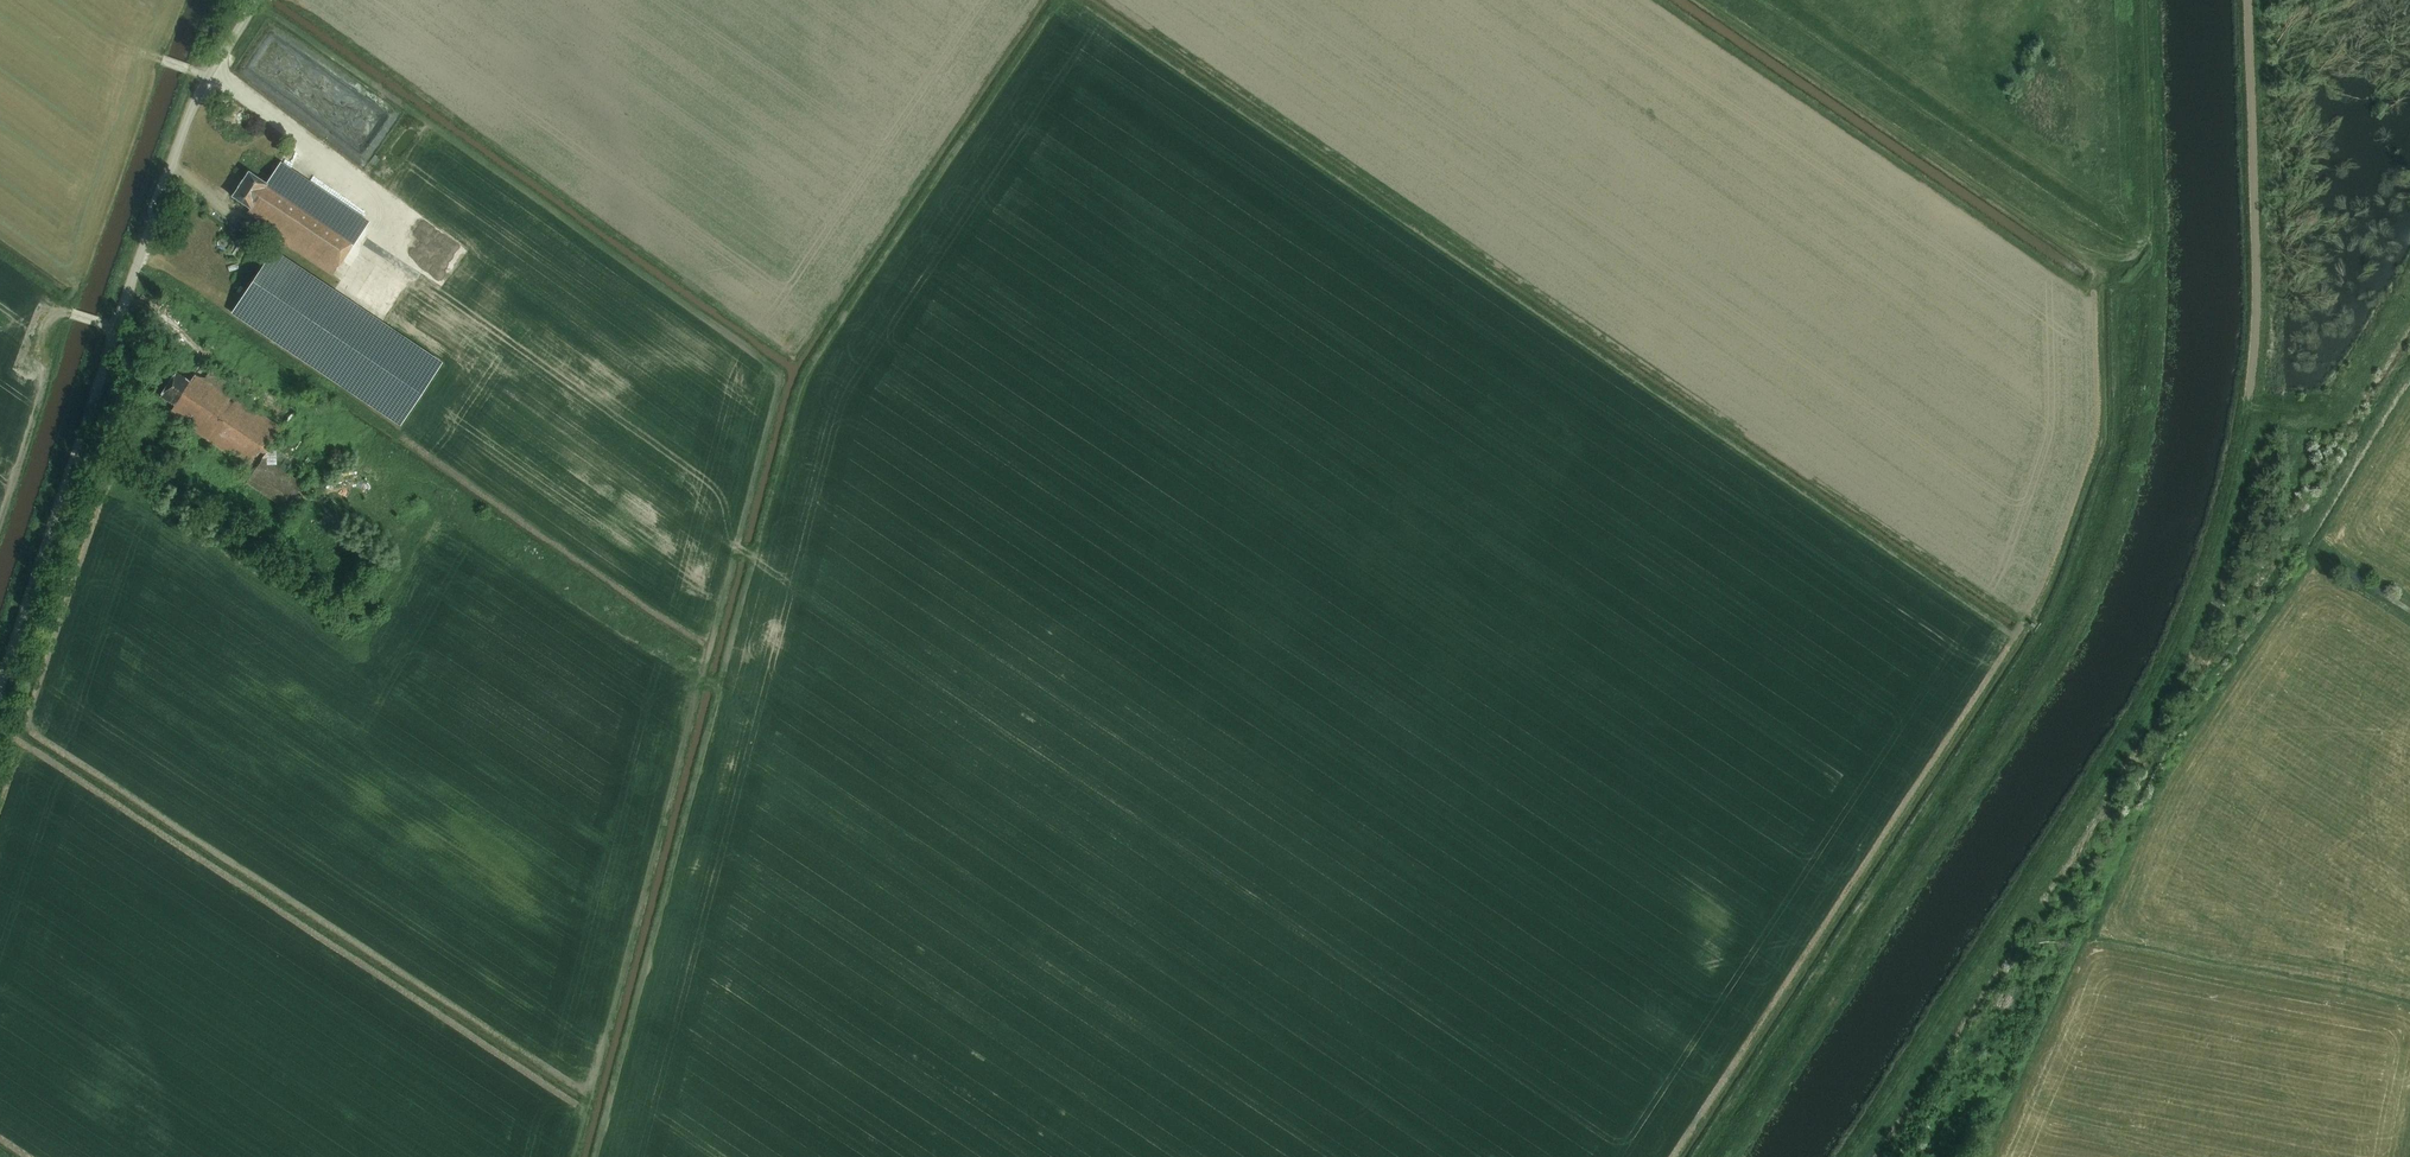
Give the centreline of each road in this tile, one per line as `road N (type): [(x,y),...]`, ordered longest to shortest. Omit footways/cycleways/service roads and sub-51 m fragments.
road 1 (track): [(2251,0),(2254,343),(2228,494),(2197,592),(2158,681),(1849,1156)]
road 2 (unclassified): [(0,703),(197,120),(261,0)]
road 3 (track): [(2136,254),(2144,232),(2140,0)]

